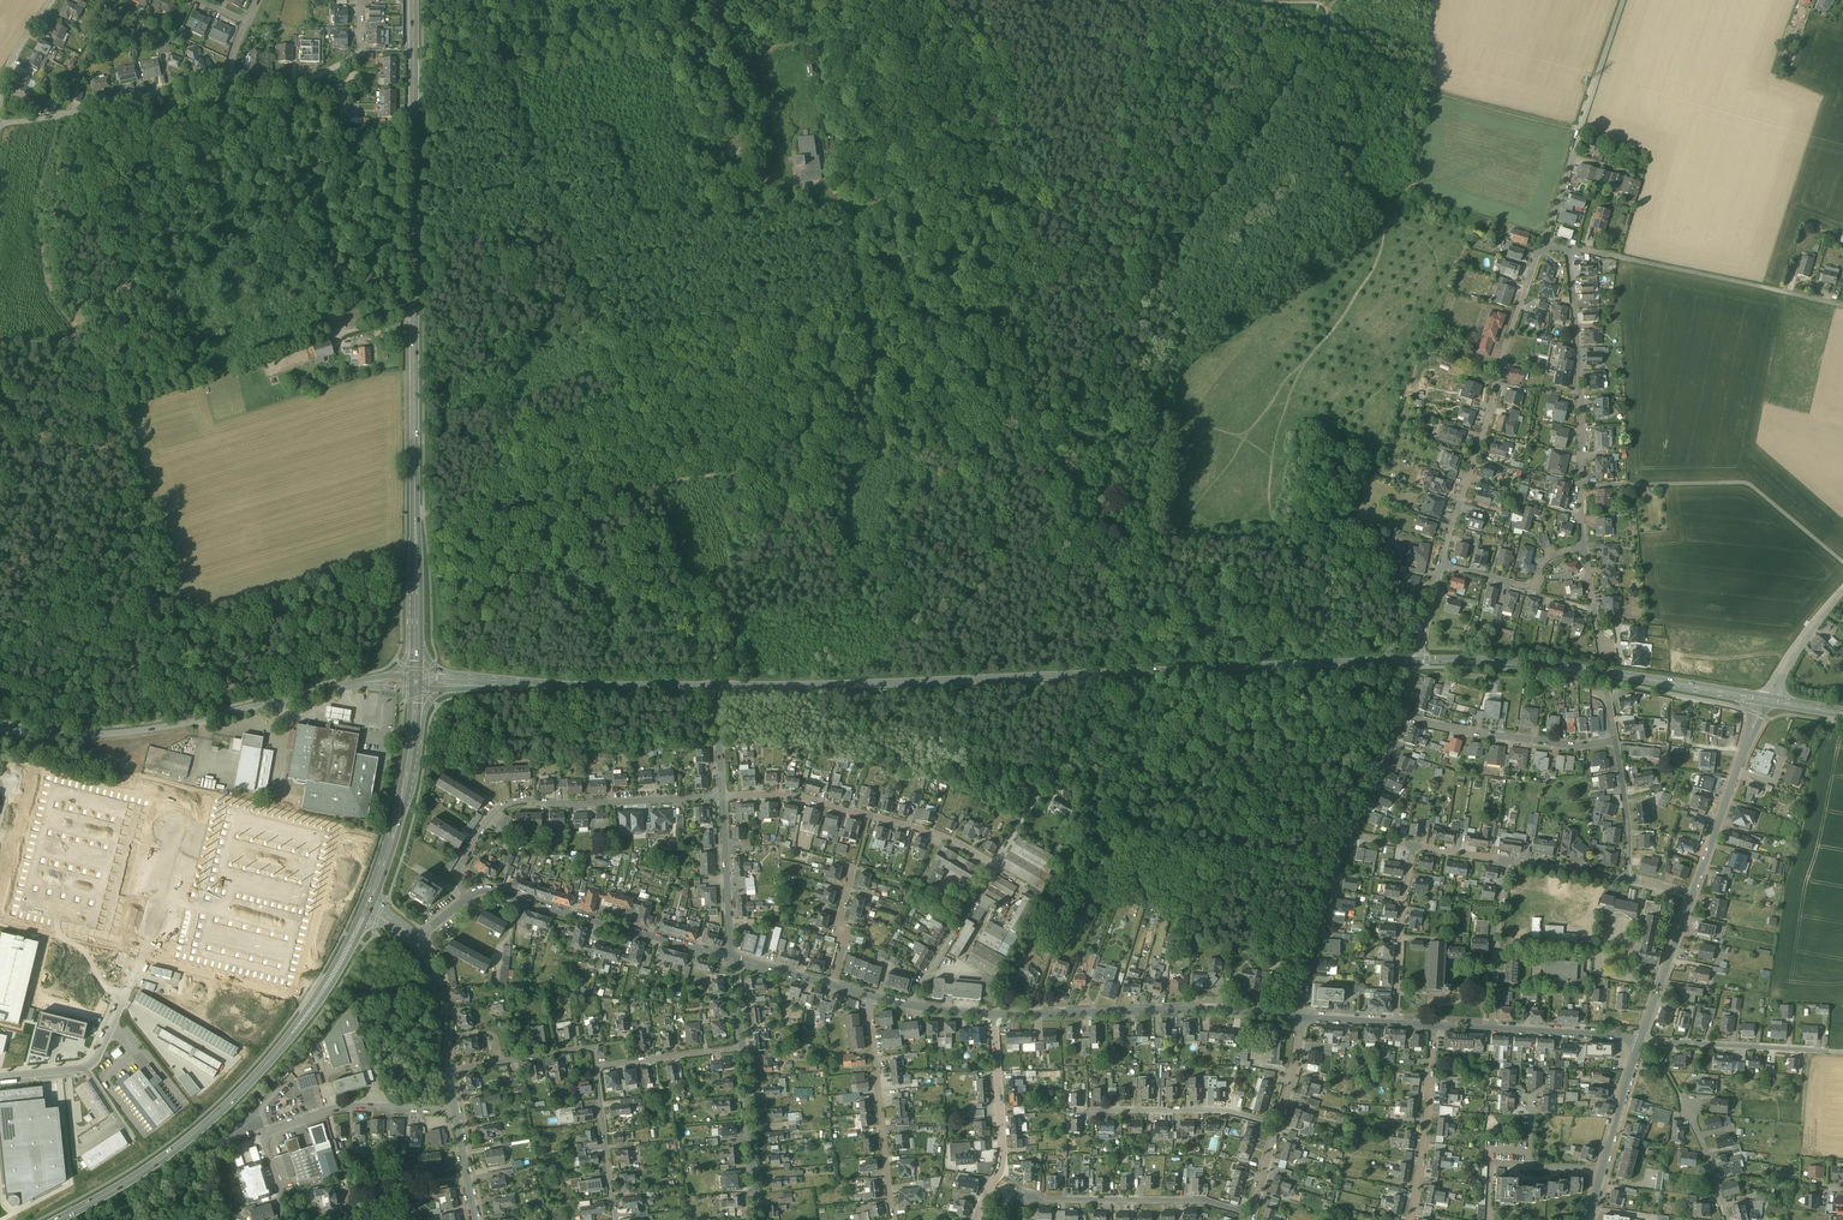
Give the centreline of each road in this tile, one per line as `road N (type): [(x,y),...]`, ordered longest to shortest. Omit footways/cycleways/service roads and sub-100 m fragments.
road 1 (track): [(481,0),(717,653),(717,686)]
road 2 (secondary): [(717,686),(1415,660)]
road 3 (primary): [(415,644),(416,0)]
road 4 (track): [(1332,5),(1219,174),(1093,396),(1053,426),(1075,450),(1072,521),(1090,544)]
road 5 (primary): [(58,1219),(158,1162),(223,1109),(321,997),(364,918)]
road 6 (track): [(1053,426),(657,485)]
road 7 (unclassified): [(390,679),(156,728),(52,736),(0,727)]
road 8 (track): [(850,200),(1219,174)]
road 9 (secondary): [(1415,660),(1600,672),(1764,700)]
road 10 (track): [(1427,618),(1090,544)]
road 11 (residential): [(1442,565),(1543,242)]
road 12 (residential): [(469,897),(460,879),(464,860),(509,802),(723,796)]
road 13 (residential): [(1301,1019),(1229,1009),(994,1012)]
road 14 (residential): [(1582,545),(1582,393),(1570,248)]
road 15 (track): [(1332,7),(1369,52),(1435,91),(1582,127)]
road 16 (residential): [(723,796),(806,799),(923,829),(994,865)]
road 17 (unclassified): [(1570,248),(1842,306)]
road 18 (residential): [(732,958),(493,890),(469,897)]
road 19 (secondary): [(451,679),(717,686)]
road 20 (track): [(604,332),(861,296)]
road 21 (track): [(887,453),(850,200)]
road 22 (residential): [(0,1077),(96,1059),(154,928)]
road 23 (unclassified): [(0,124),(228,78)]
road 24 (residential): [(1543,242),(1615,25)]
road 25 (residential): [(870,995),(893,1219)]
road 26 (residential): [(1252,1214),(1194,1201),(1031,1196)]
road 27 (residential): [(1616,741),(1547,743),(1400,716)]
road 28 (residential): [(976,1219),(1004,1147),(994,1012)]
road 29 (residential): [(1692,895),(1764,700)]
road 30 (residential): [(1639,1042),(1834,1051)]
road 31 (residential): [(1411,1219),(1433,1026)]
road 32 (residential): [(266,1131),(358,1106),(456,1112)]
road 33 (residential): [(1301,1019),(1308,967),(1352,836)]
road 34 (residential): [(1277,1126),(1229,1111),(1090,1111)]
road 35 (unclassified): [(228,78),(298,82),(352,59),(360,0)]
road 36 (primary): [(371,901),(401,806),(414,719)]
road 37 (residential): [(1396,1024),(1414,845)]
road 38 (residential): [(742,1044),(759,1219)]
road 39 (residential): [(449,1072),(593,1044),(598,1063)]
road 40 (residential): [(723,796),(732,958)]
road 41 (residential): [(1582,545),(1544,560),(1528,587),(1442,565)]
road 42 (residential): [(994,865),(913,1004)]
road 43 (residential): [(598,1063),(618,1219)]
road 44 (residential): [(1639,1042),(1692,895)]
road 45 (residential): [(1491,1029),(1639,1042)]
road 46 (residential): [(598,1063),(742,1044)]
road 47 (track): [(560,214),(705,210)]
road 48 (residential): [(1629,879),(1616,741)]
road 49 (track): [(1089,682),(1090,544)]
road 50 (tertiary): [(449,1072),(429,964),(417,942)]
road 51 (unclassified): [(1764,700),(1842,592)]
road 52 (unclassified): [(0,119),(7,68),(52,0)]
road 53 (residential): [(1604,1169),(1639,1042)]
road 54 (residential): [(1352,836),(1400,716)]
road 55 (residential): [(1629,879),(1507,860)]
road 56 (residential): [(834,985),(845,936),(840,917),(857,867)]
road 57 (residential): [(1727,1219),(1690,1105)]

